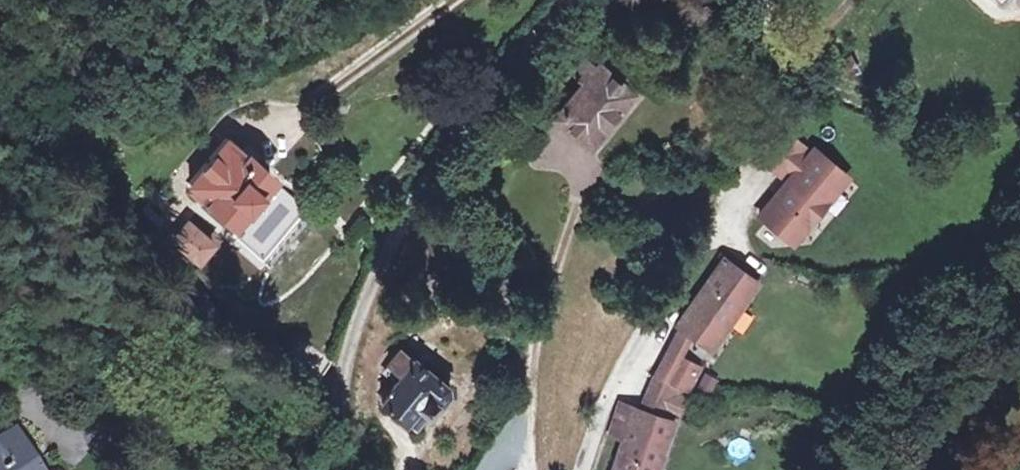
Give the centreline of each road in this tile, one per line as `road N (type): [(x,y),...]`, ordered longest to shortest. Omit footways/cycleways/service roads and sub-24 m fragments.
road 1 (unclassified): [(562,0),(419,186),(378,263),(334,408),(344,469)]

